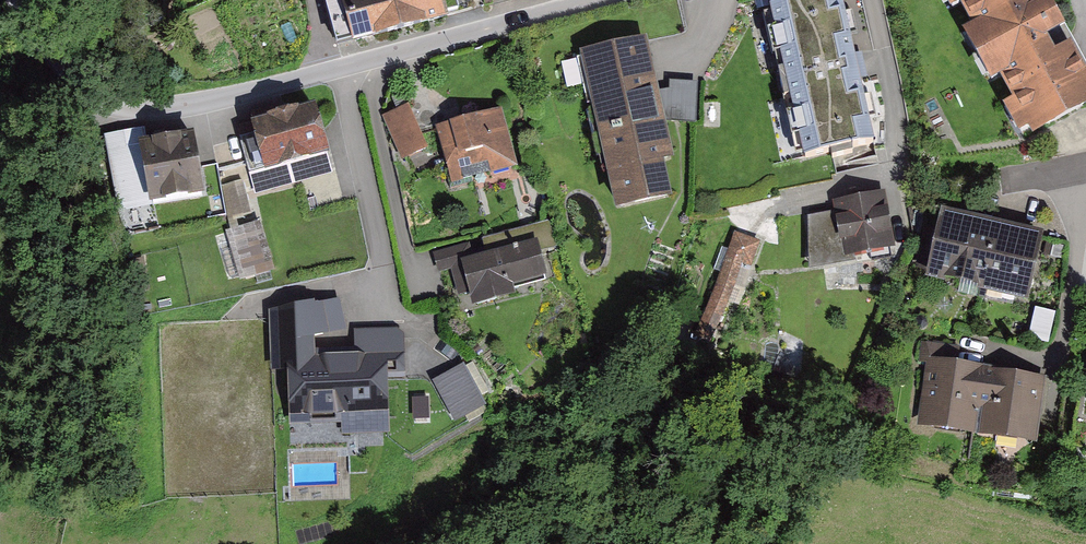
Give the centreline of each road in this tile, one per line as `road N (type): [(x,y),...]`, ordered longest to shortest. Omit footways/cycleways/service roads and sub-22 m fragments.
road 1 (residential): [(598,0),(181,111),(115,106)]
road 2 (residential): [(1085,170),(1062,350),(1038,363),(966,352)]
road 3 (track): [(115,106),(70,77),(17,0)]

